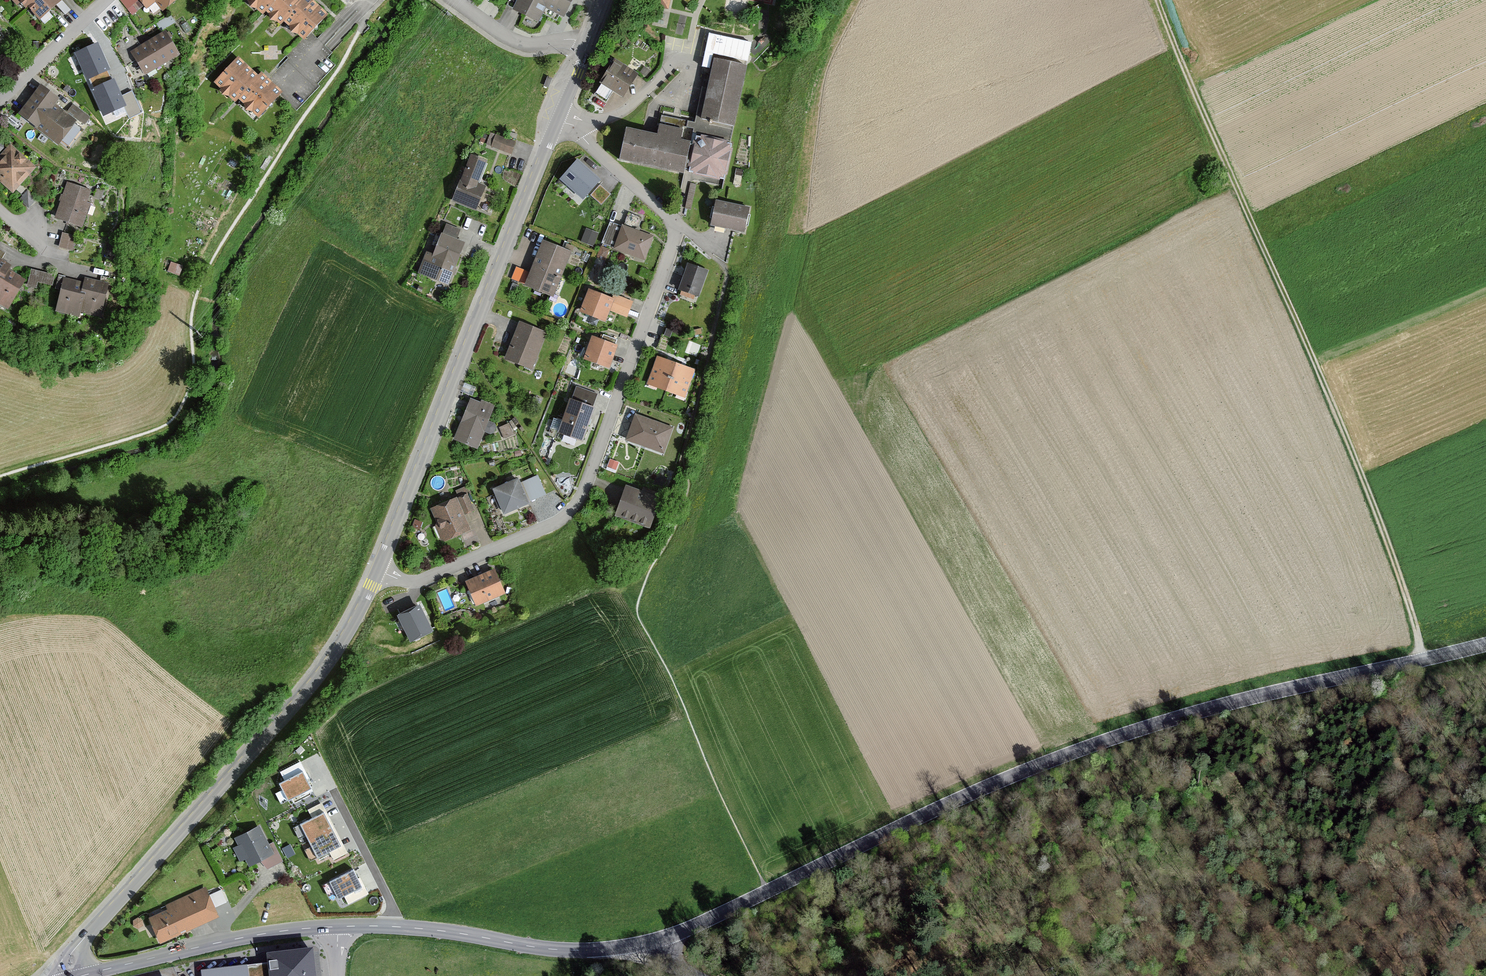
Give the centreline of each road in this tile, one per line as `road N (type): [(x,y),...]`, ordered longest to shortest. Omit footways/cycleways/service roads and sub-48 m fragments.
road 1 (tertiary): [(1485,643),(1096,743),(659,939)]
road 2 (track): [(1421,661),(1412,603),(1356,459),(1158,0)]
road 3 (track): [(0,480),(175,420),(190,387),(190,327),(200,286),(362,21)]
road 4 (residential): [(377,571),(417,582),(573,509),(679,226)]
road 5 (tertiary): [(72,975),(75,950),(327,661),(377,571)]
road 6 (tertiary): [(377,571),(559,122)]
road 7 (tertiary): [(659,939),(573,950),(395,927)]
road 8 (tertiary): [(337,926),(252,936),(81,975)]
road 9 (track): [(1315,364),(1485,291)]
road 10 (residential): [(679,226),(573,125),(559,122)]
road 11 (residential): [(395,927),(333,789)]
road 12 (residential): [(455,0),(516,41),(588,43)]
road 13 (residential): [(0,99),(104,0)]

